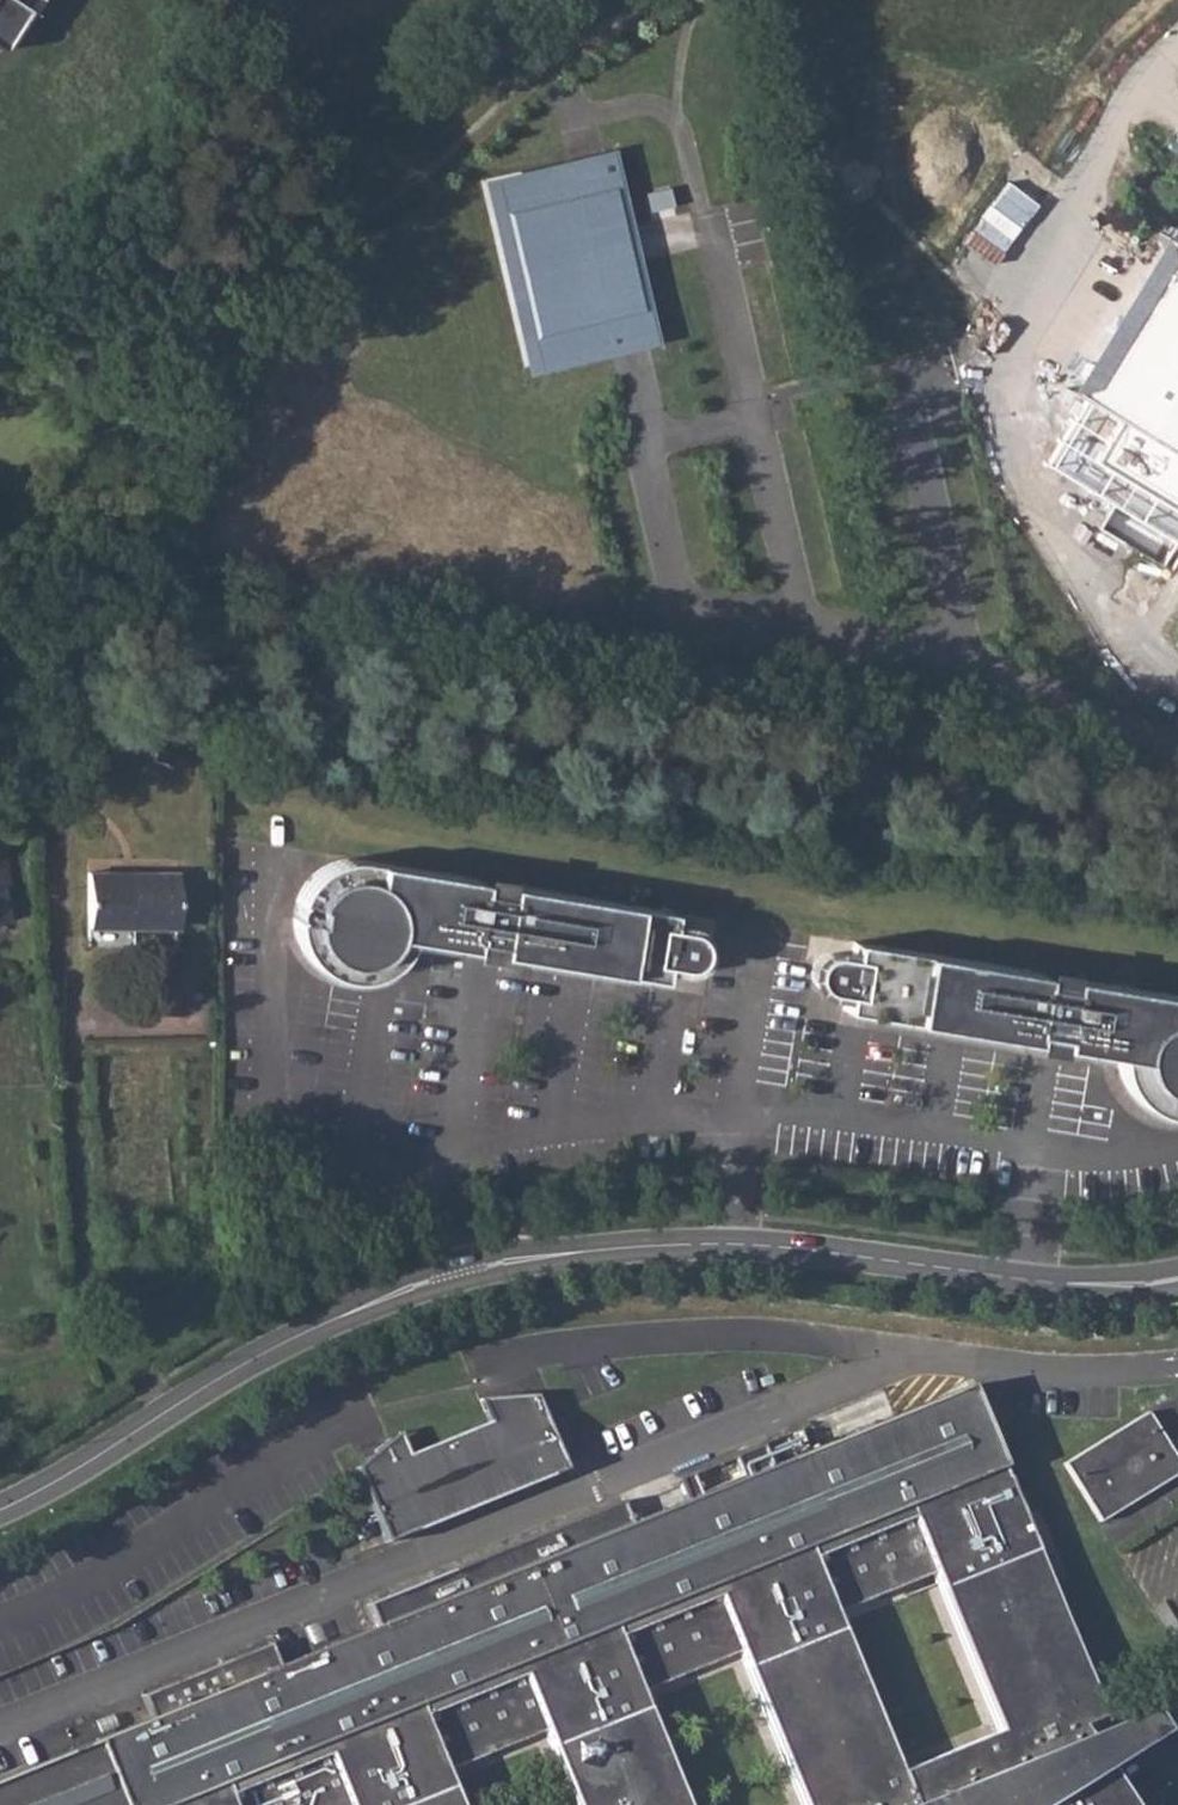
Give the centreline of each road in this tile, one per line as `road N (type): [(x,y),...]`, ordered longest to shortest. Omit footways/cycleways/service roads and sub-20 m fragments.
road 1 (residential): [(1177,1276),(1100,1286),(708,1248),(593,1253),(488,1272),(349,1313),(0,1513)]

